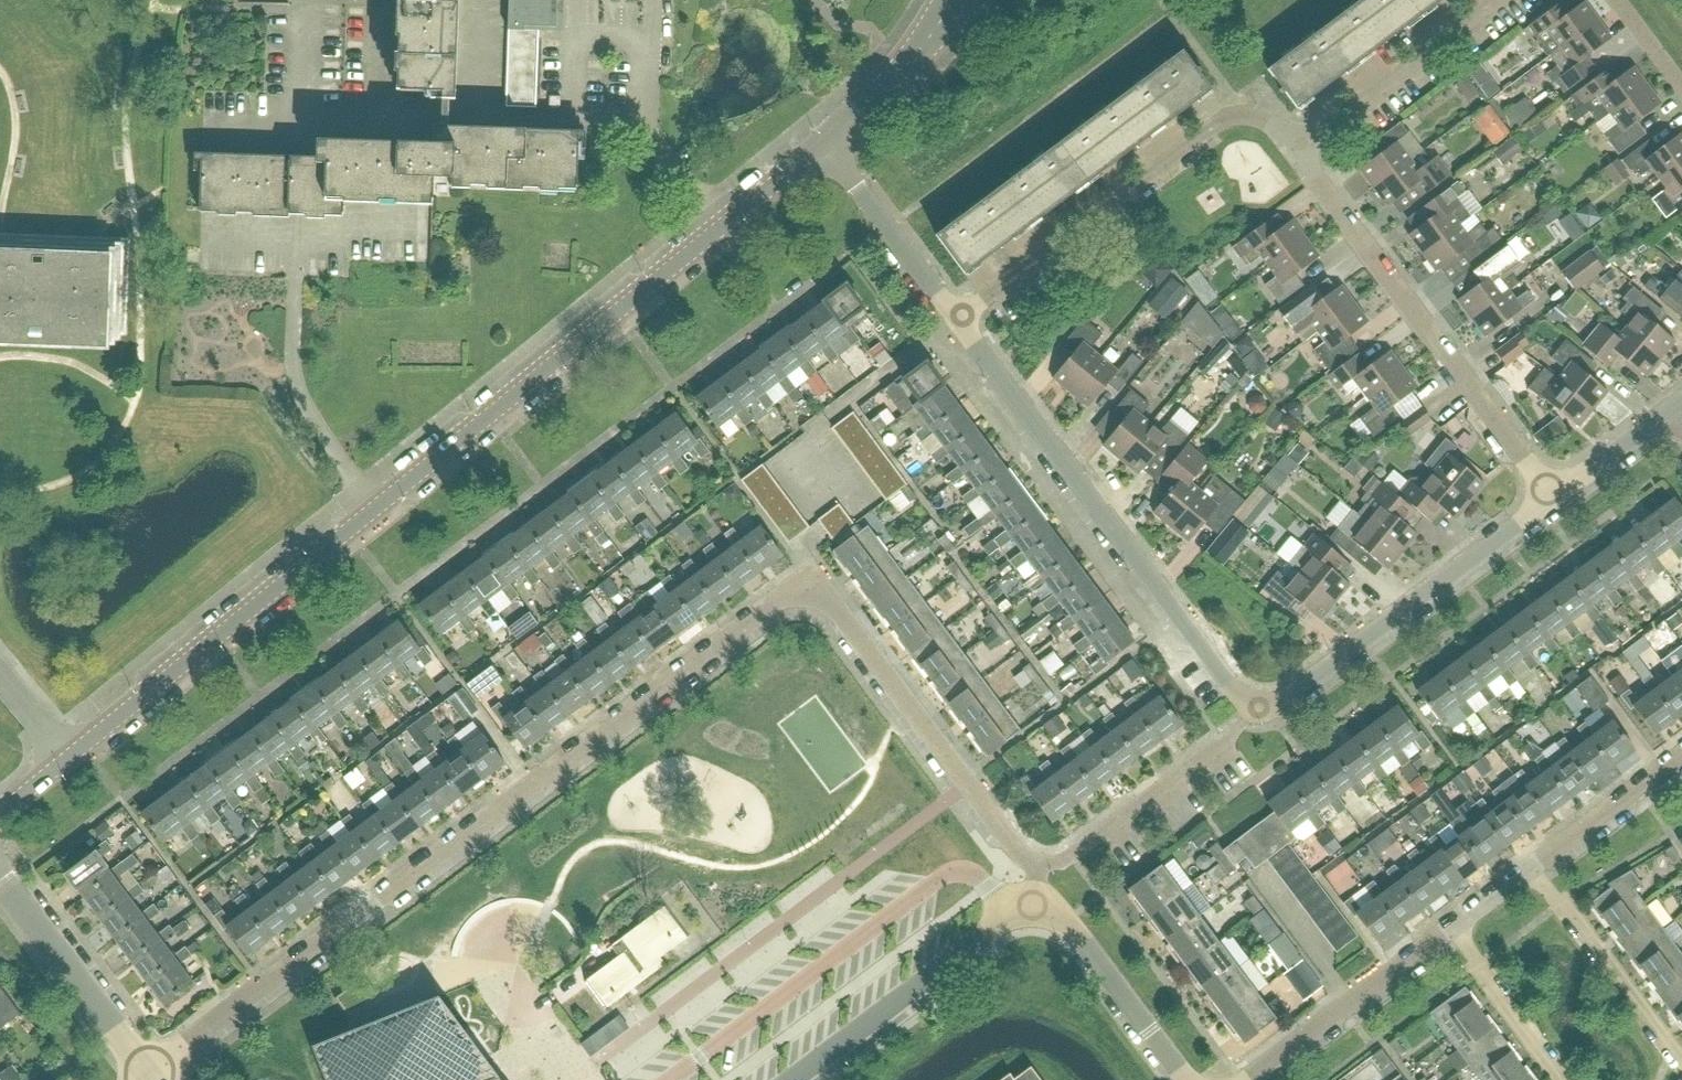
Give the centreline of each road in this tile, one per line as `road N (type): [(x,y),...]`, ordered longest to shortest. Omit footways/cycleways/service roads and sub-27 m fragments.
road 1 (residential): [(150,1075),(772,603),(797,594),(841,609),(1020,855),(1039,864)]
road 2 (residential): [(710,231),(646,135),(622,125),(209,118)]
road 3 (unclassified): [(1255,705),(1238,696),(957,321)]
road 4 (unclassified): [(0,811),(369,512)]
road 5 (unclassified): [(369,512),(710,231)]
road 6 (residential): [(1552,497),(1297,148)]
road 7 (residential): [(957,321),(1207,125),(1250,119),(1297,148)]
road 8 (unclassified): [(1255,705),(1287,702),(1552,497)]
road 9 (residential): [(783,1079),(1005,909),(1034,899)]
road 10 (unclassified): [(369,512),(296,387),(294,251)]
road 11 (residential): [(1244,1079),(1451,925)]
road 12 (residential): [(1532,865),(1681,1067)]
road 13 (unclassified): [(150,1075),(0,874)]
road 14 (residential): [(1297,148),(1496,0)]
road 15 (residential): [(1188,1079),(1068,919),(1034,899)]
road 16 (residential): [(1039,864),(1062,862),(1230,736)]
road 17 (unclassified): [(957,321),(827,141)]
road 18 (residential): [(1451,925),(1566,1079)]
road 19 (unclassified): [(827,141),(950,0)]
road 20 (residential): [(1532,865),(1681,753)]
road 21 (unclassified): [(1552,497),(1678,407)]
road 22 (unclassified): [(710,231),(827,141)]

